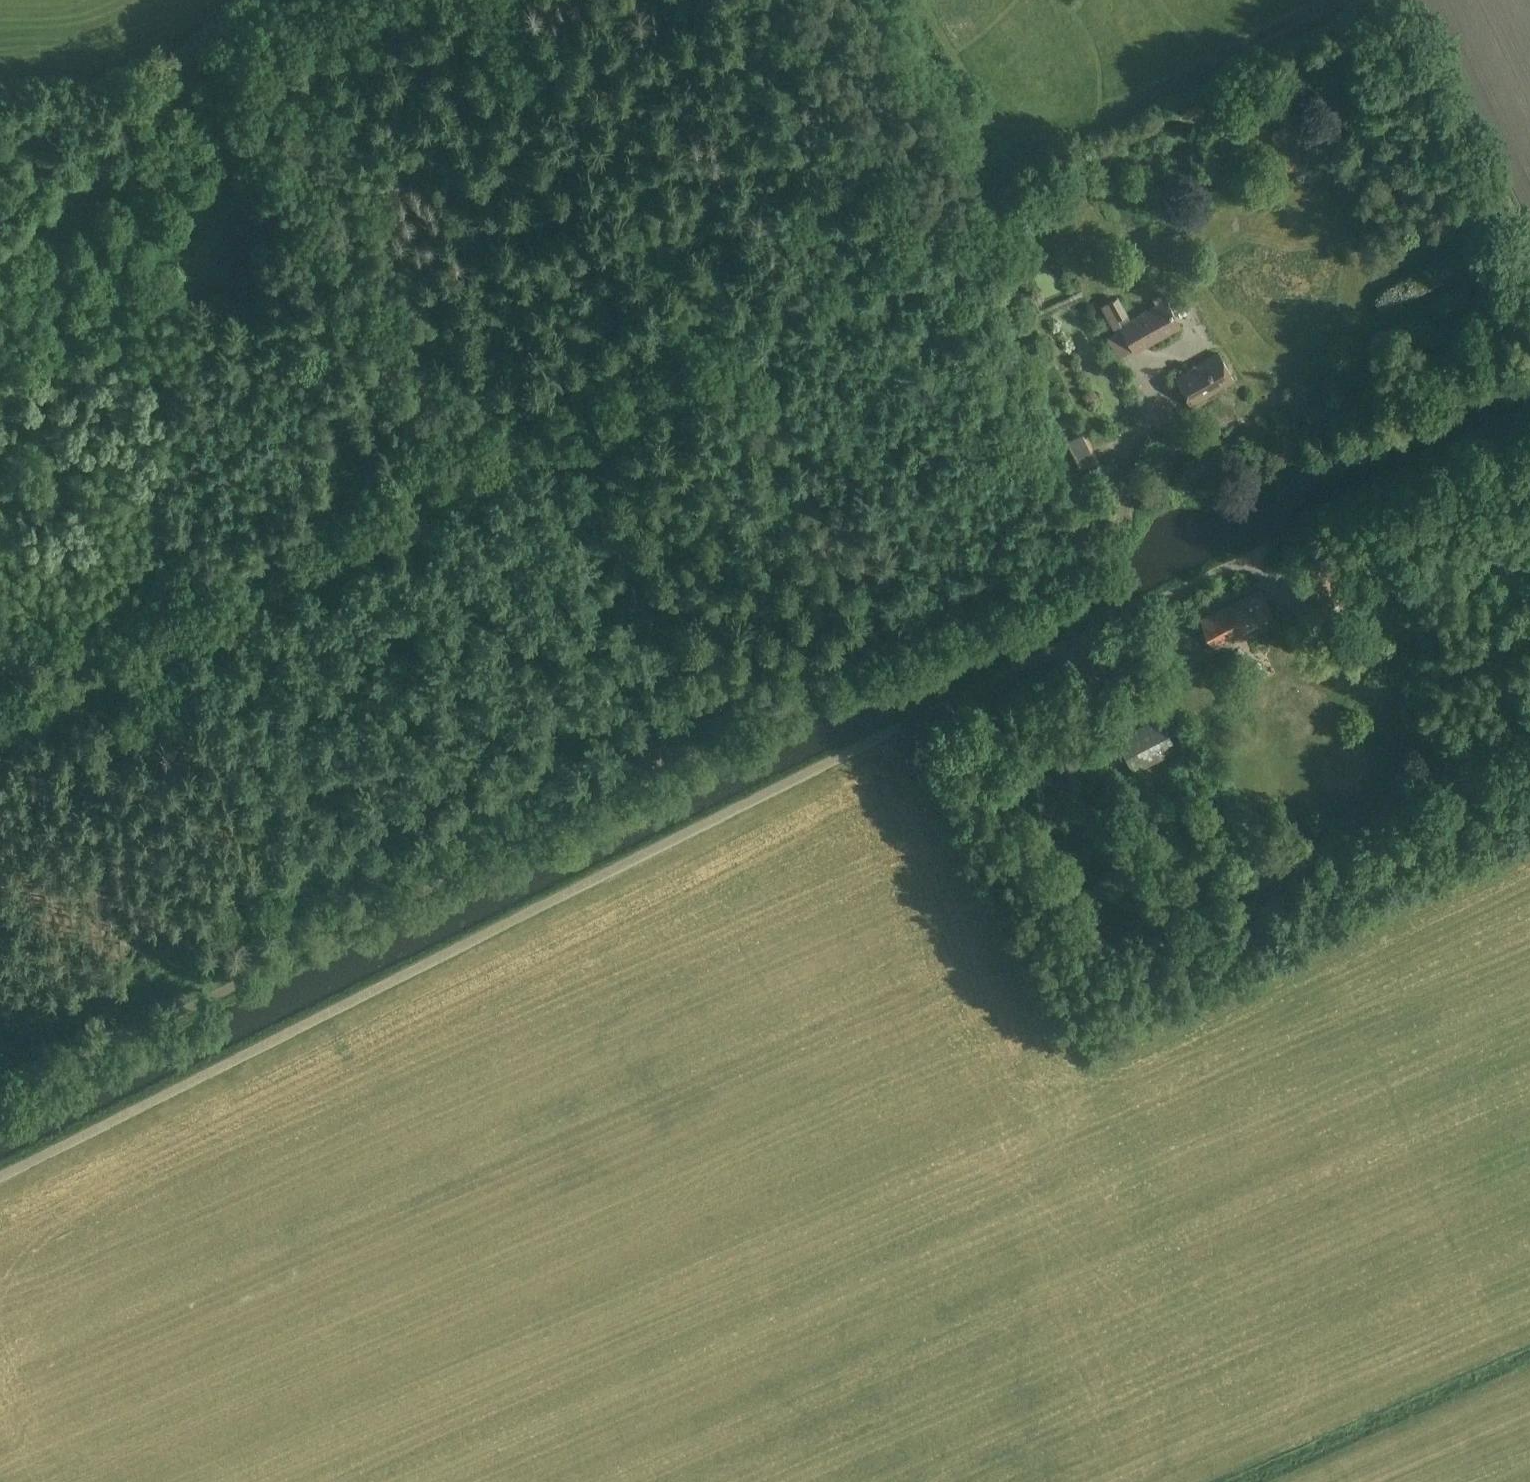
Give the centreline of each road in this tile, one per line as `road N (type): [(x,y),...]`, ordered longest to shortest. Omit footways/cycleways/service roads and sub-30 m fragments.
road 1 (unclassified): [(0,1176),(1063,650)]
road 2 (track): [(1063,650),(1529,417)]

